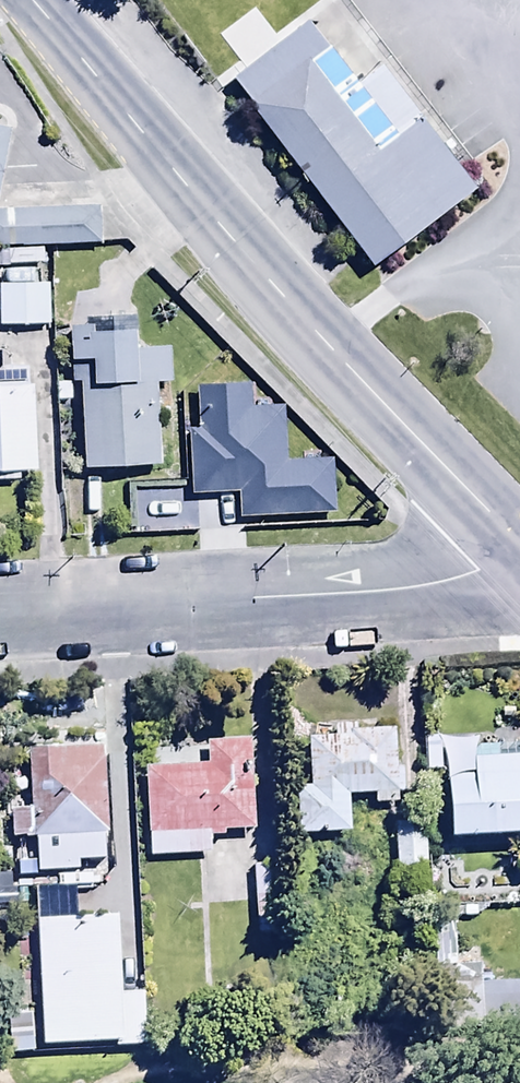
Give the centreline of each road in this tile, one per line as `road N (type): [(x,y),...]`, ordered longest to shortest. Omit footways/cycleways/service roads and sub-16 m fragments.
road 1 (tertiary): [(29,0),(277,288),(519,544)]
road 2 (residential): [(519,558),(387,589),(0,609)]

